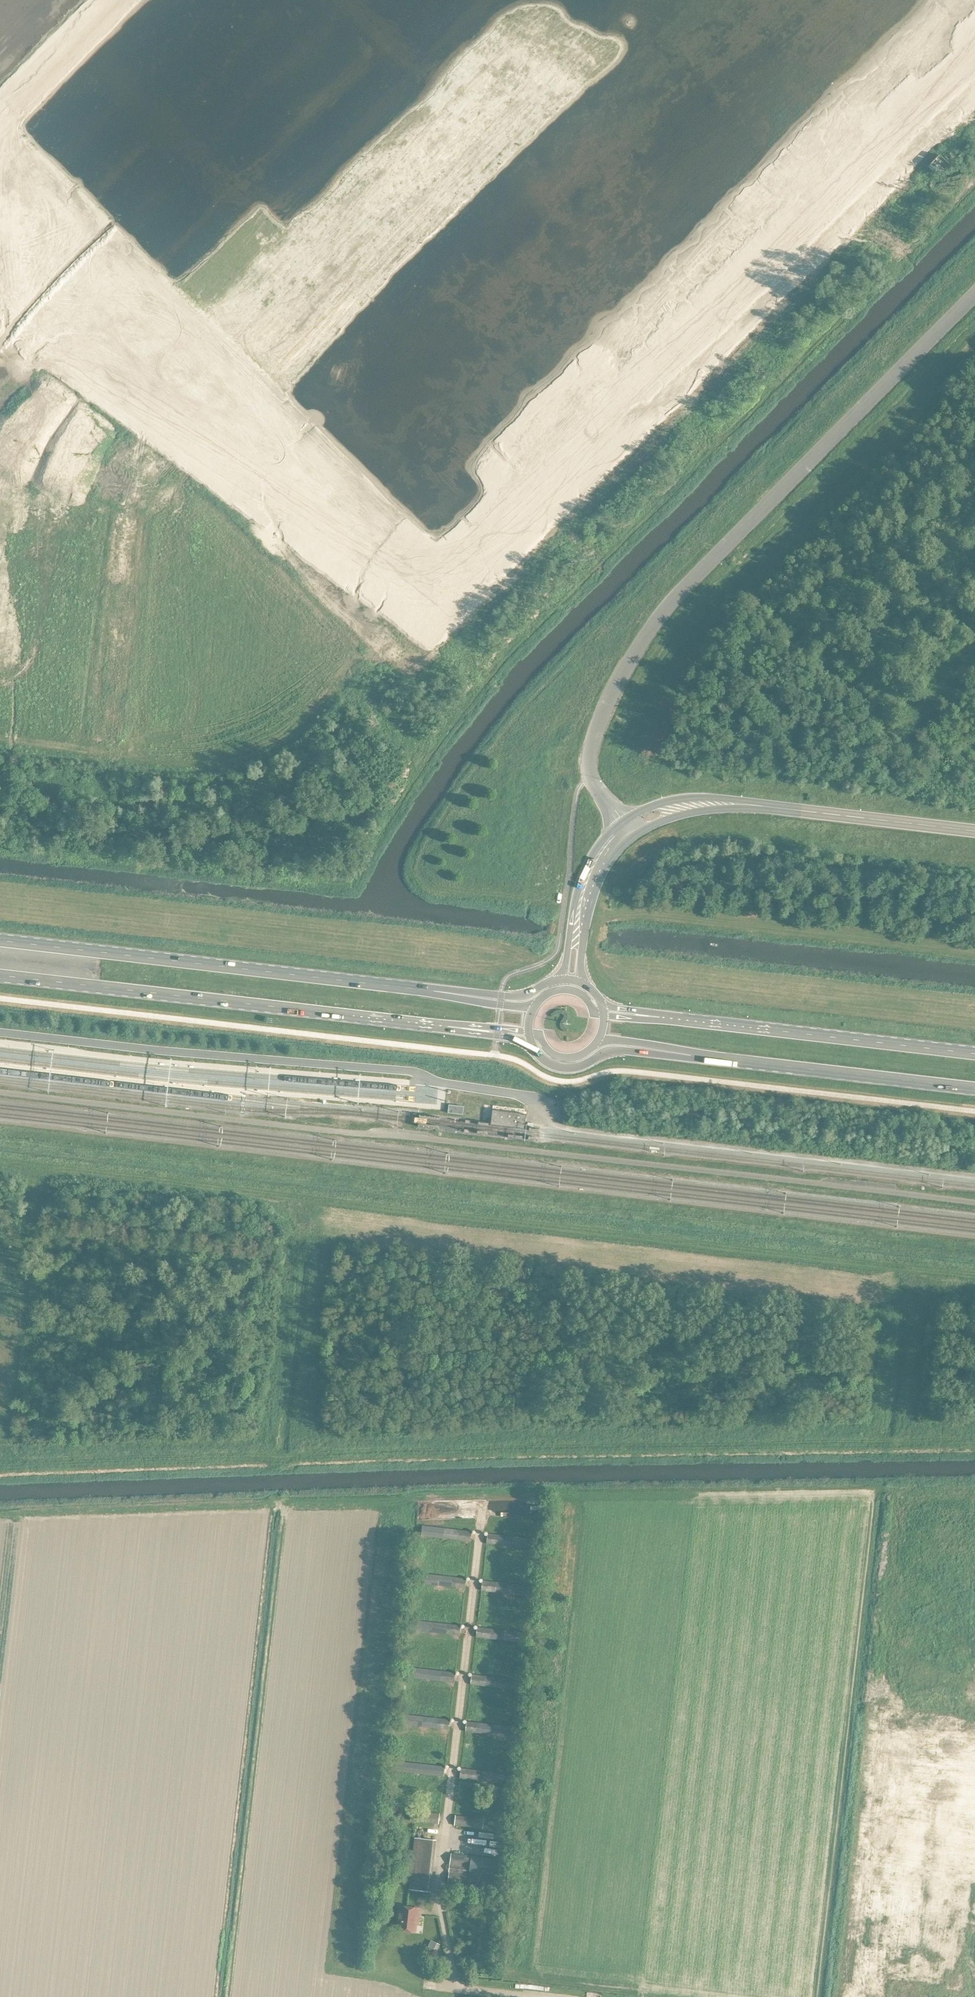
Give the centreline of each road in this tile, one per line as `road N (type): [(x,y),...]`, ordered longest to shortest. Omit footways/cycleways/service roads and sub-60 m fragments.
road 1 (unclassified): [(623,825),(590,780),(588,757),(642,639),(974,293)]
road 2 (unclassified): [(622,777),(647,707),(687,635),(974,339)]
road 3 (primary): [(449,997),(0,945)]
road 4 (primary): [(0,979),(449,1030)]
road 5 (primary): [(974,1058),(670,1022)]
road 6 (primary): [(677,1057),(974,1093)]
road 7 (secondary): [(682,812),(760,809),(974,835)]
road 8 (secondary): [(623,825),(581,882),(560,983)]
road 9 (secondary): [(584,987),(582,953),(596,891),(634,840)]
road 10 (primary): [(532,1048),(563,1073),(607,1055),(677,1057)]

